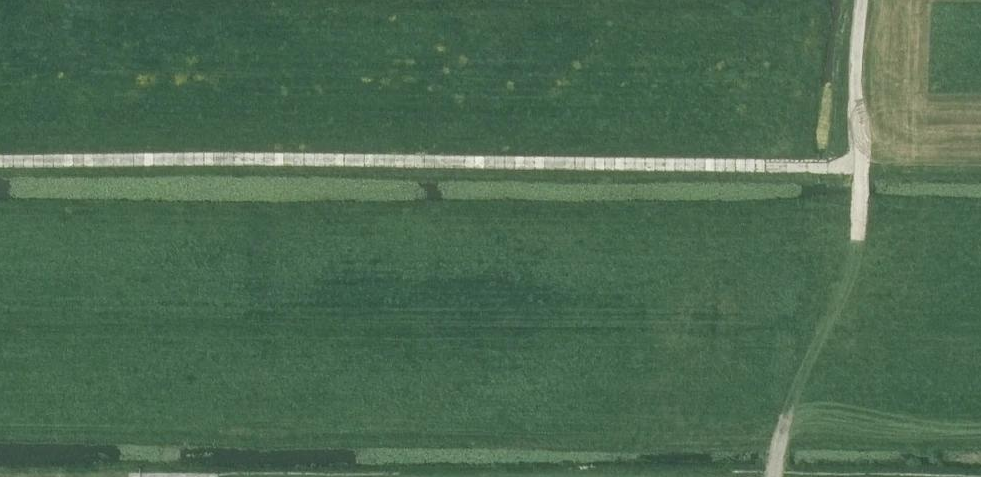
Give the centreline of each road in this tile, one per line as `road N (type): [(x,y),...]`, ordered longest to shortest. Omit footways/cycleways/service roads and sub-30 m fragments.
road 1 (track): [(858,167),(0,161)]
road 2 (track): [(460,476),(105,476)]
road 3 (track): [(859,239),(860,0)]

